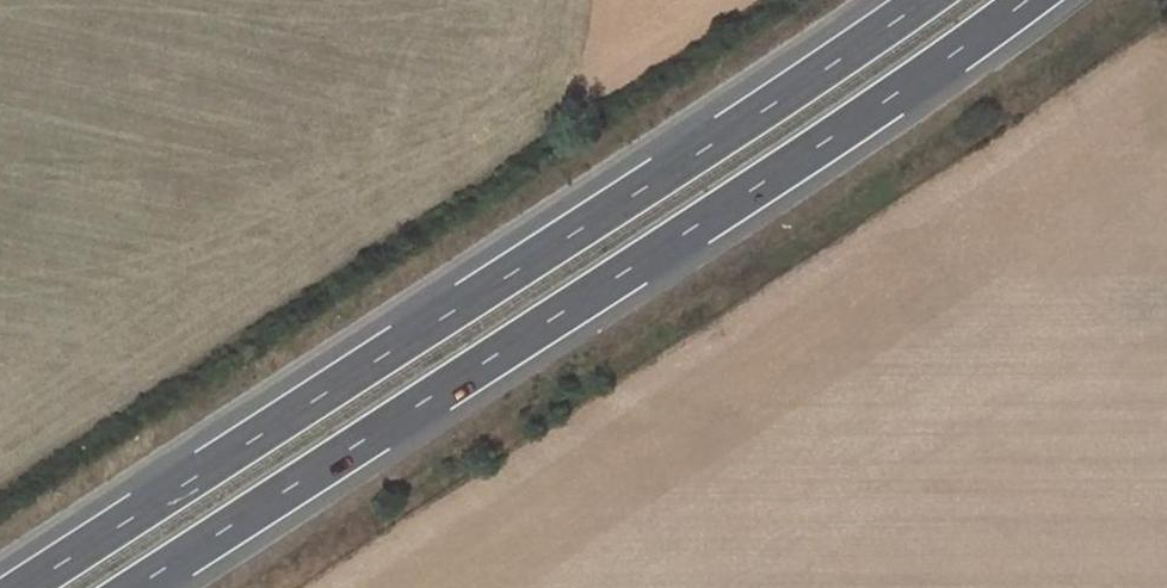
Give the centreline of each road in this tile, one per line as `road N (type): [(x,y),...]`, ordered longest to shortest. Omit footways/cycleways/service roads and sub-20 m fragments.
road 1 (trunk): [(923,0),(24,587)]
road 2 (trunk): [(134,587),(769,179),(1021,0)]

